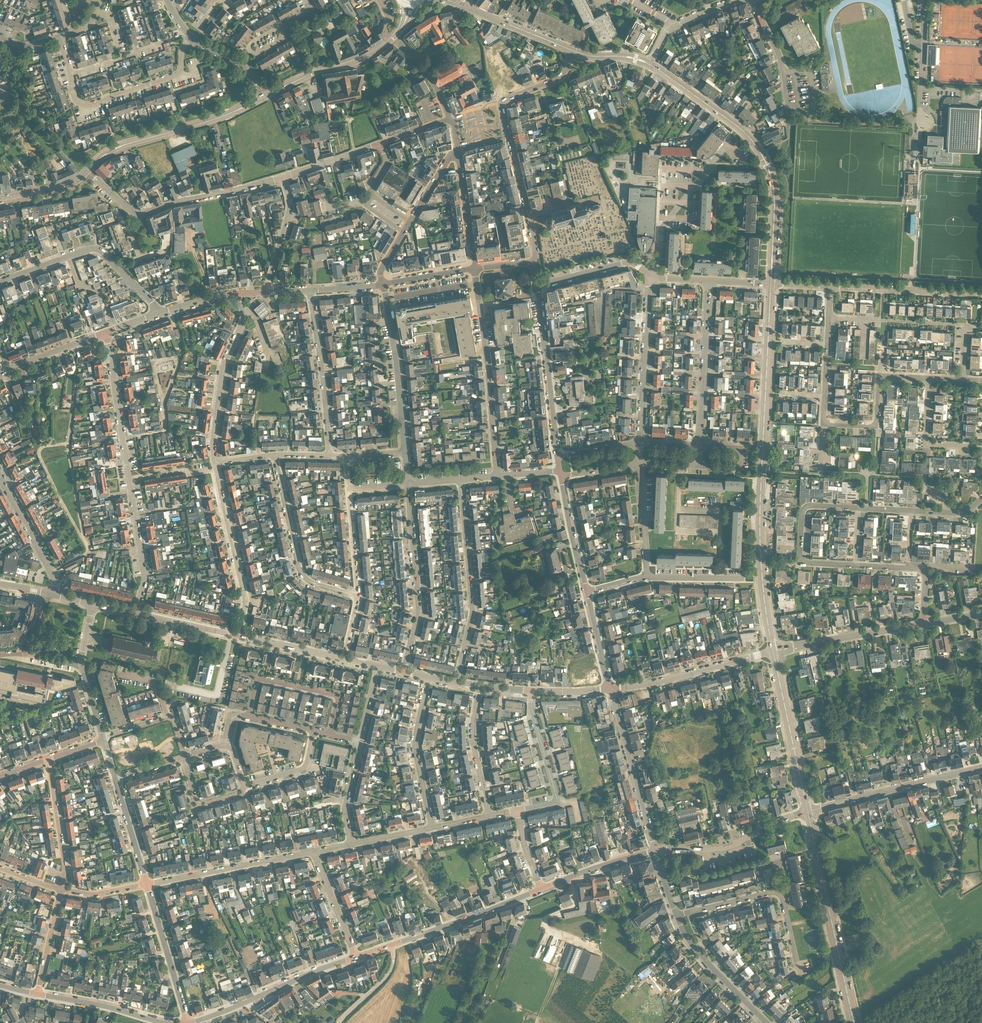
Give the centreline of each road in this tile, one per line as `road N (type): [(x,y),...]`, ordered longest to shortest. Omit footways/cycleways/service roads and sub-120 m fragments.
road 1 (tertiary): [(773,652),(760,516),(771,284)]
road 2 (tertiary): [(771,284),(773,187),(764,159),(742,130),(650,65)]
road 3 (residential): [(573,51),(556,81),(500,101),(532,233),(531,264)]
road 4 (tertiary): [(854,1022),(808,812)]
road 5 (residential): [(497,477),(475,268)]
road 6 (residential): [(456,683),(472,610),(461,479)]
road 7 (secondary): [(87,172),(117,148),(265,96)]
road 8 (residential): [(962,380),(966,325),(828,318)]
road 9 (unclassified): [(159,313),(94,248),(0,282)]
road 10 (residential): [(403,672),(418,607),(408,484)]
road 11 (residential): [(358,598),(310,582),(300,569),(278,454)]
road 12 (unclassified): [(651,274),(663,226),(728,144),(744,163)]
road 13 (tertiary): [(808,812),(981,767)]
road 14 (residential): [(189,1022),(355,957)]
road 15 (residential): [(240,636),(246,602),(217,462)]
road 16 (residential): [(557,458),(537,283)]
road 17 (residential): [(191,38),(177,75),(92,105),(75,100),(70,74)]
road 18 (residential): [(217,462),(226,361),(243,319),(236,293)]
road 19 (unclassified): [(639,444),(651,274)]
road 20 (residential): [(147,884),(313,851)]
road 21 (residential): [(405,451),(382,284)]
road 22 (residential): [(655,850),(610,689)]
road 23 (residential): [(610,689),(773,652)]
road 24 (residential): [(330,456),(309,291)]
road 25 (unclassified): [(700,445),(708,280)]
road 26 (tertiary): [(808,812),(773,652)]
road 27 (residential): [(858,508),(810,506),(801,513),(800,560),(855,566)]
road 28 (residential): [(330,735),(338,697),(297,686),(256,679),(248,717)]
road 29 (residential): [(655,850),(722,849),(808,812)]
road 30 (residential): [(391,945),(541,889)]
road 31 (residential): [(432,828),(415,745),(427,677)]
road 32 (unclassified): [(133,212),(282,178)]
road 33 (residential): [(773,652),(923,624)]
road 34 (residential): [(517,810),(557,799),(532,691)]
road 35 (secondary): [(265,96),(362,59),(400,30)]
road 36 (residential): [(981,294),(830,286)]
road 37 (residential): [(823,425),(873,426),(880,378),(928,378)]
road 38 (residential): [(187,1022),(147,884)]
road 39 (residential): [(766,1022),(695,950),(676,915)]
road 40 (unclassified): [(137,614),(145,575),(130,475)]
road 41 (residential): [(488,816),(473,739),(479,686)]
road 42 (residential): [(37,994),(165,1022)]
road 43 (residential): [(52,595),(52,574),(1,480)]
road 44 (tertiary): [(573,51),(460,5)]
road 45 (residential): [(920,121),(925,0)]
road 46 (residential): [(541,889),(655,850)]

